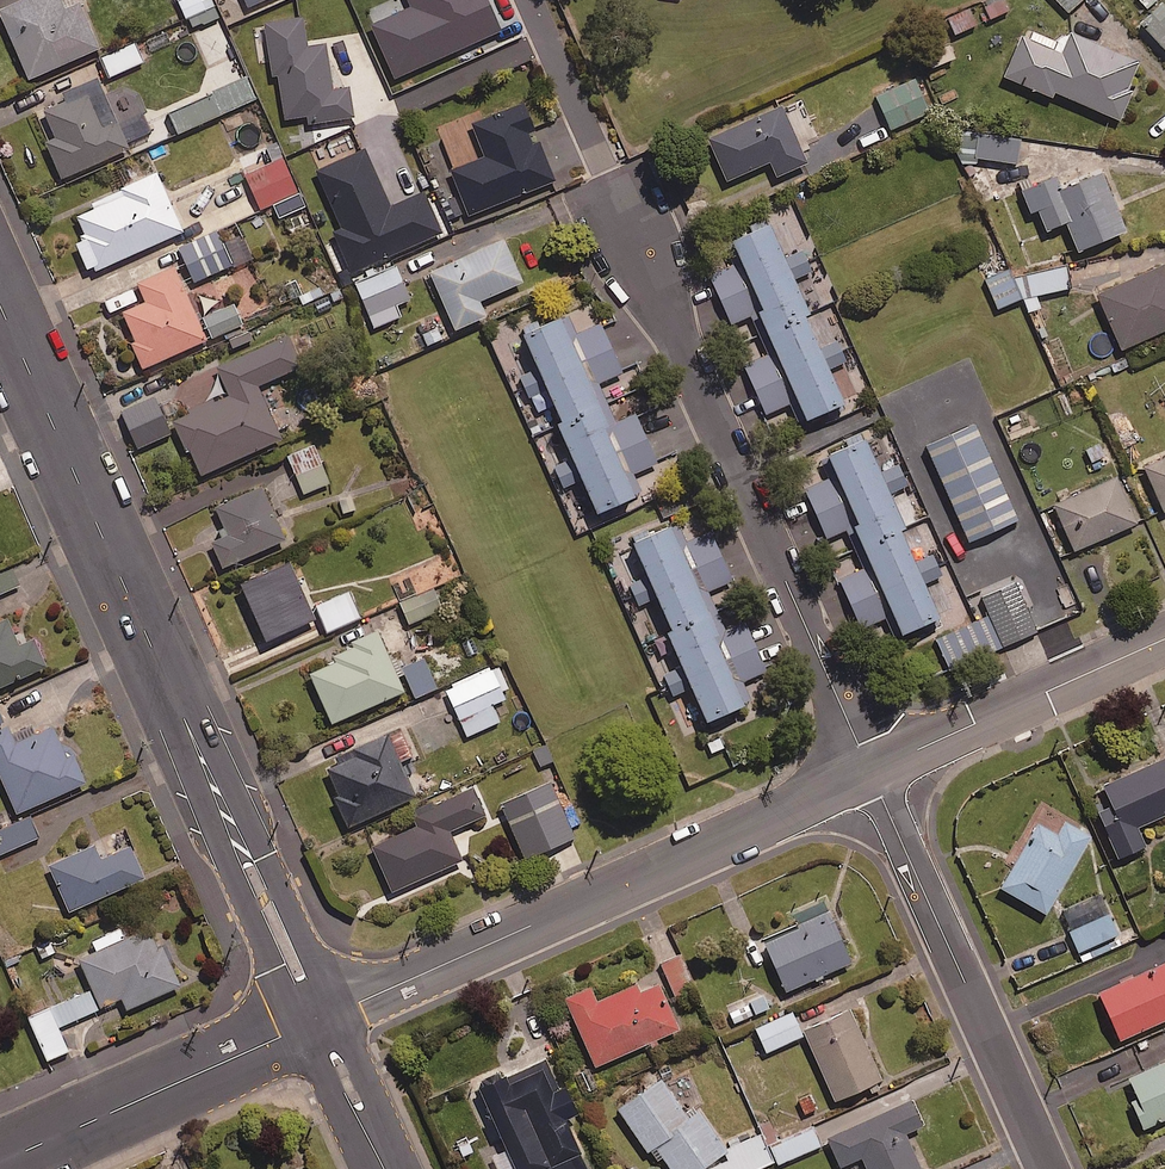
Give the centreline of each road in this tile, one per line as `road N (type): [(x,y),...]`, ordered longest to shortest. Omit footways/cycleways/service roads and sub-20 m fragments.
road 1 (residential): [(318,1020),(0,309)]
road 2 (residential): [(618,203),(870,772)]
road 3 (residential): [(870,772),(318,1020)]
road 4 (residential): [(870,772),(1048,1168)]
road 5 (residential): [(318,1020),(0,1161)]
road 6 (residential): [(1164,639),(870,772)]
road 7 (residential): [(384,1168),(318,1020)]

